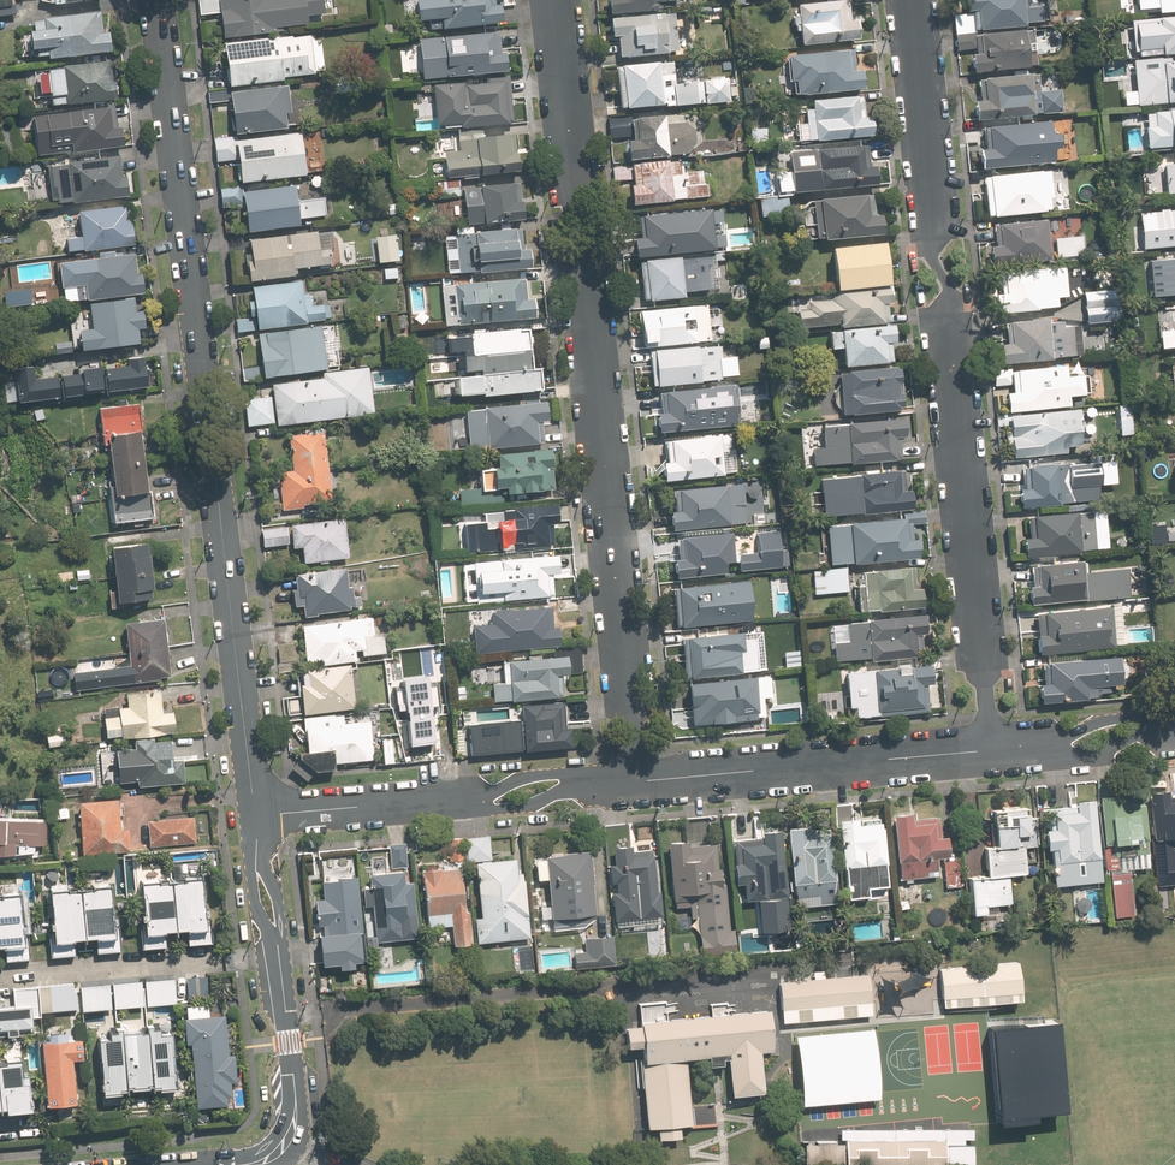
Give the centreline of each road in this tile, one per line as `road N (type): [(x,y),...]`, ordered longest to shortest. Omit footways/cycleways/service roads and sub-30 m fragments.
road 1 (residential): [(557,0),(575,165),(568,198),(589,251),(640,781)]
road 2 (residential): [(912,0),(932,254),(949,292),(944,322),(991,750)]
road 3 (tertiary): [(161,0),(206,400)]
road 4 (tertiary): [(991,750),(640,781)]
road 5 (tertiary): [(216,481),(255,816)]
road 6 (tertiary): [(277,960),(290,1126),(271,1155),(244,1164)]
road 7 (tertiary): [(469,799),(255,816)]
road 8 (tertiary): [(469,799),(542,774),(586,784)]
road 9 (tertiary): [(586,784),(510,809),(469,799)]

